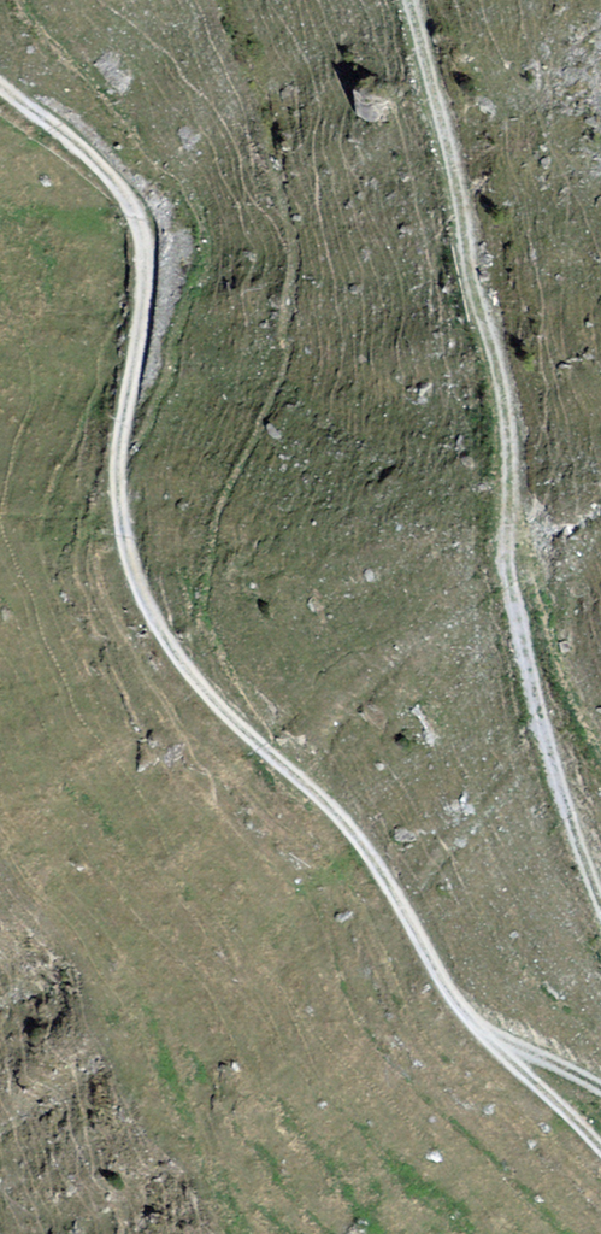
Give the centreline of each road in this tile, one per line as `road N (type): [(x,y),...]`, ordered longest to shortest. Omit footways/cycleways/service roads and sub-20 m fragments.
road 1 (track): [(0,85),(118,188),(147,240),(118,467),(129,548),(156,626),(206,694),(370,848),(477,1032)]
road 2 (track): [(408,0),(497,365),(511,486),(509,567),(535,693),(600,906)]
road 3 (track): [(477,1032),(600,1149)]
road 4 (track): [(477,1032),(600,1091)]

